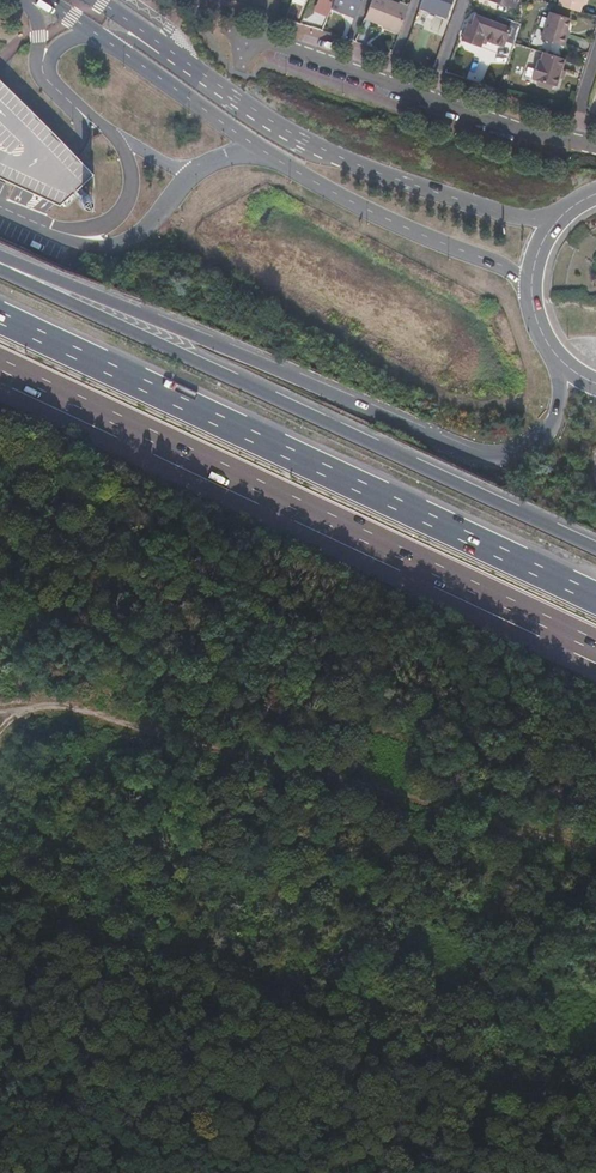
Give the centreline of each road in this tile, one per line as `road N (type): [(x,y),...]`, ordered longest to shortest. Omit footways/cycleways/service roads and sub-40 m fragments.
road 1 (motorway): [(558,357),(553,424),(525,451),(483,457),(0,259)]
road 2 (motorway): [(595,599),(0,312)]
road 3 (motorway): [(595,549),(0,266)]
road 4 (motorway): [(0,367),(595,645)]
road 5 (secondary): [(43,0),(304,176),(532,288)]
road 6 (secondary): [(559,218),(494,210),(314,145),(96,0)]
road 7 (residential): [(237,75),(257,41),(385,84)]
road 8 (residential): [(425,97),(572,140)]

